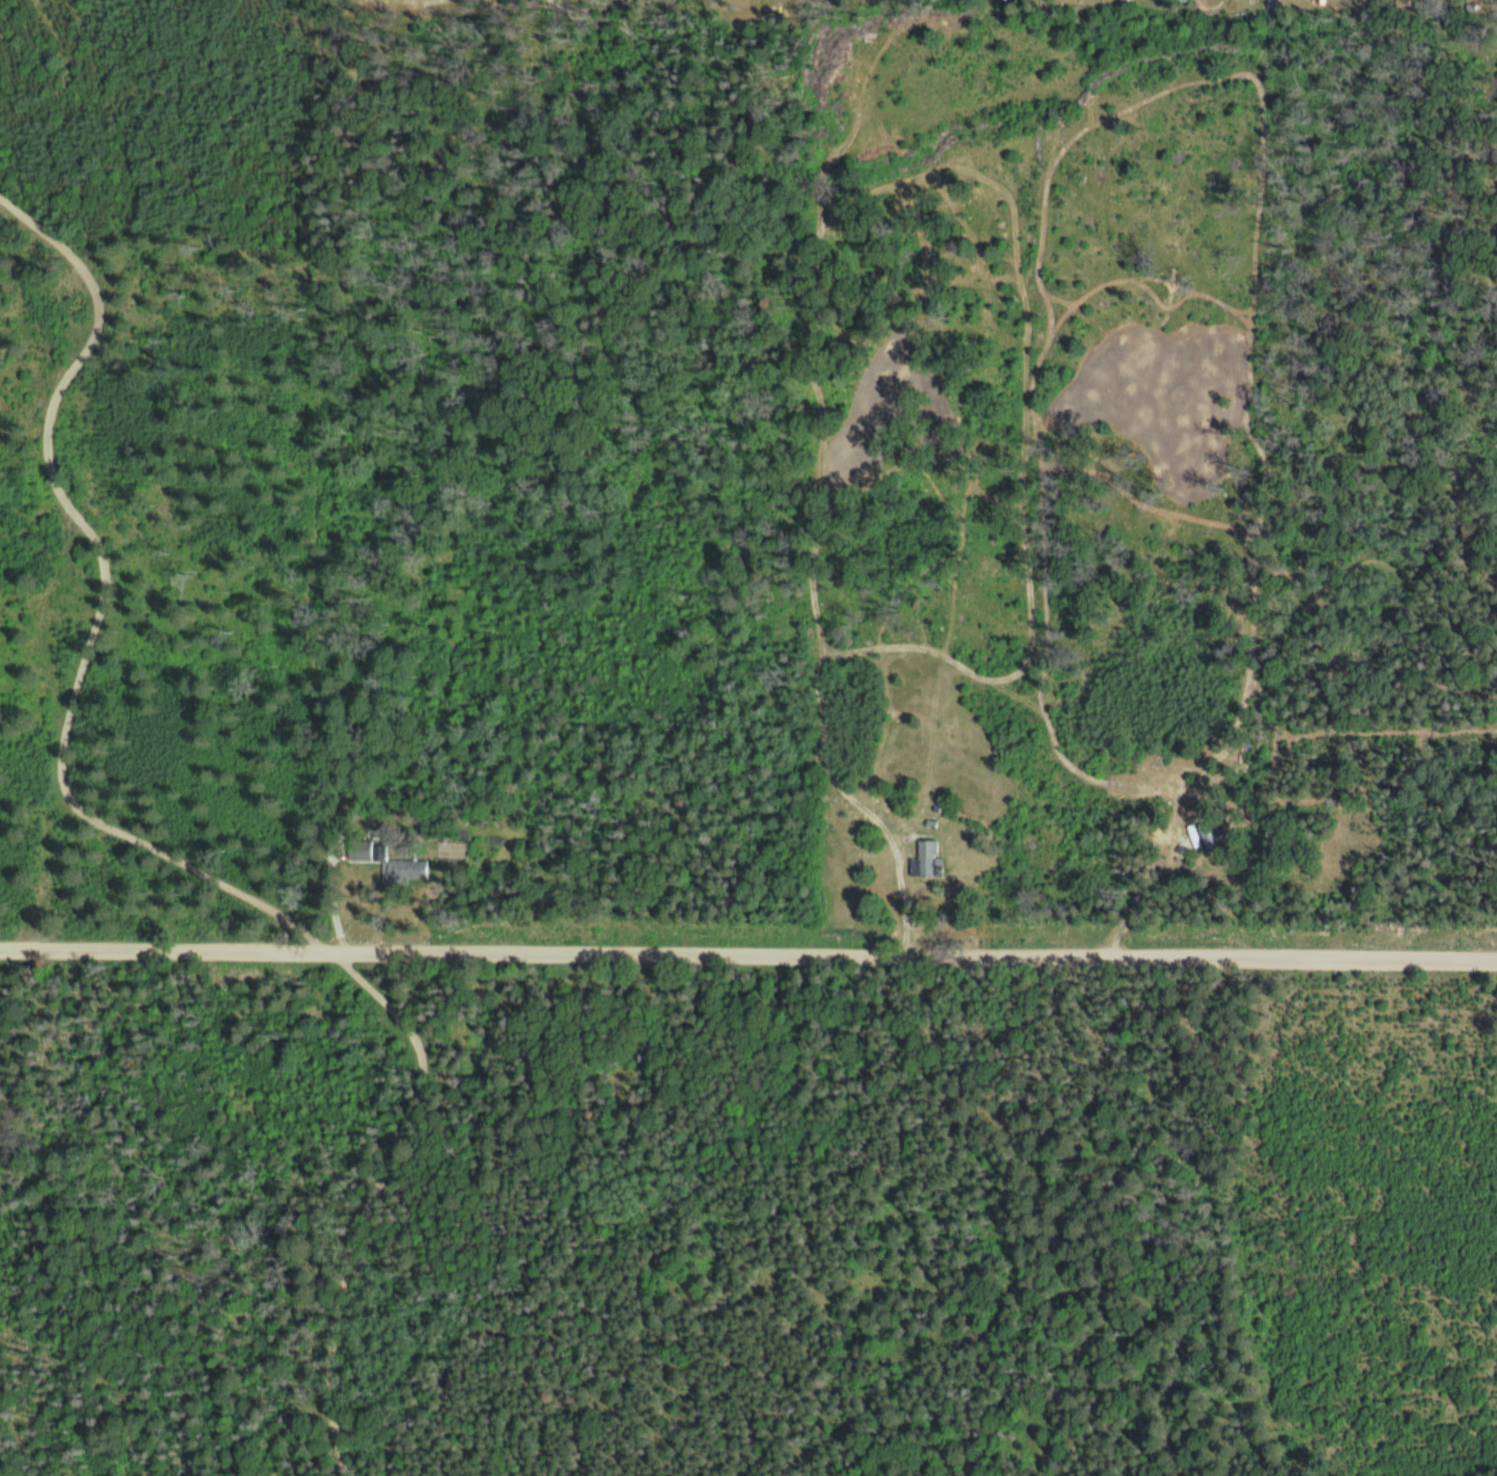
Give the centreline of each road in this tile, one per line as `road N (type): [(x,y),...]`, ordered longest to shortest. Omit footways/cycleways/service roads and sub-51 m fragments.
road 1 (residential): [(0,948),(1496,961)]
road 2 (track): [(226,950),(227,889),(217,854),(109,803),(72,732),(101,675),(95,605),(64,546),(66,488),(43,433),(61,374),(92,337),(82,264),(36,218),(0,201)]
road 3 (track): [(351,1475),(334,1453),(331,1334),(404,1143),(410,1061),(388,952)]

